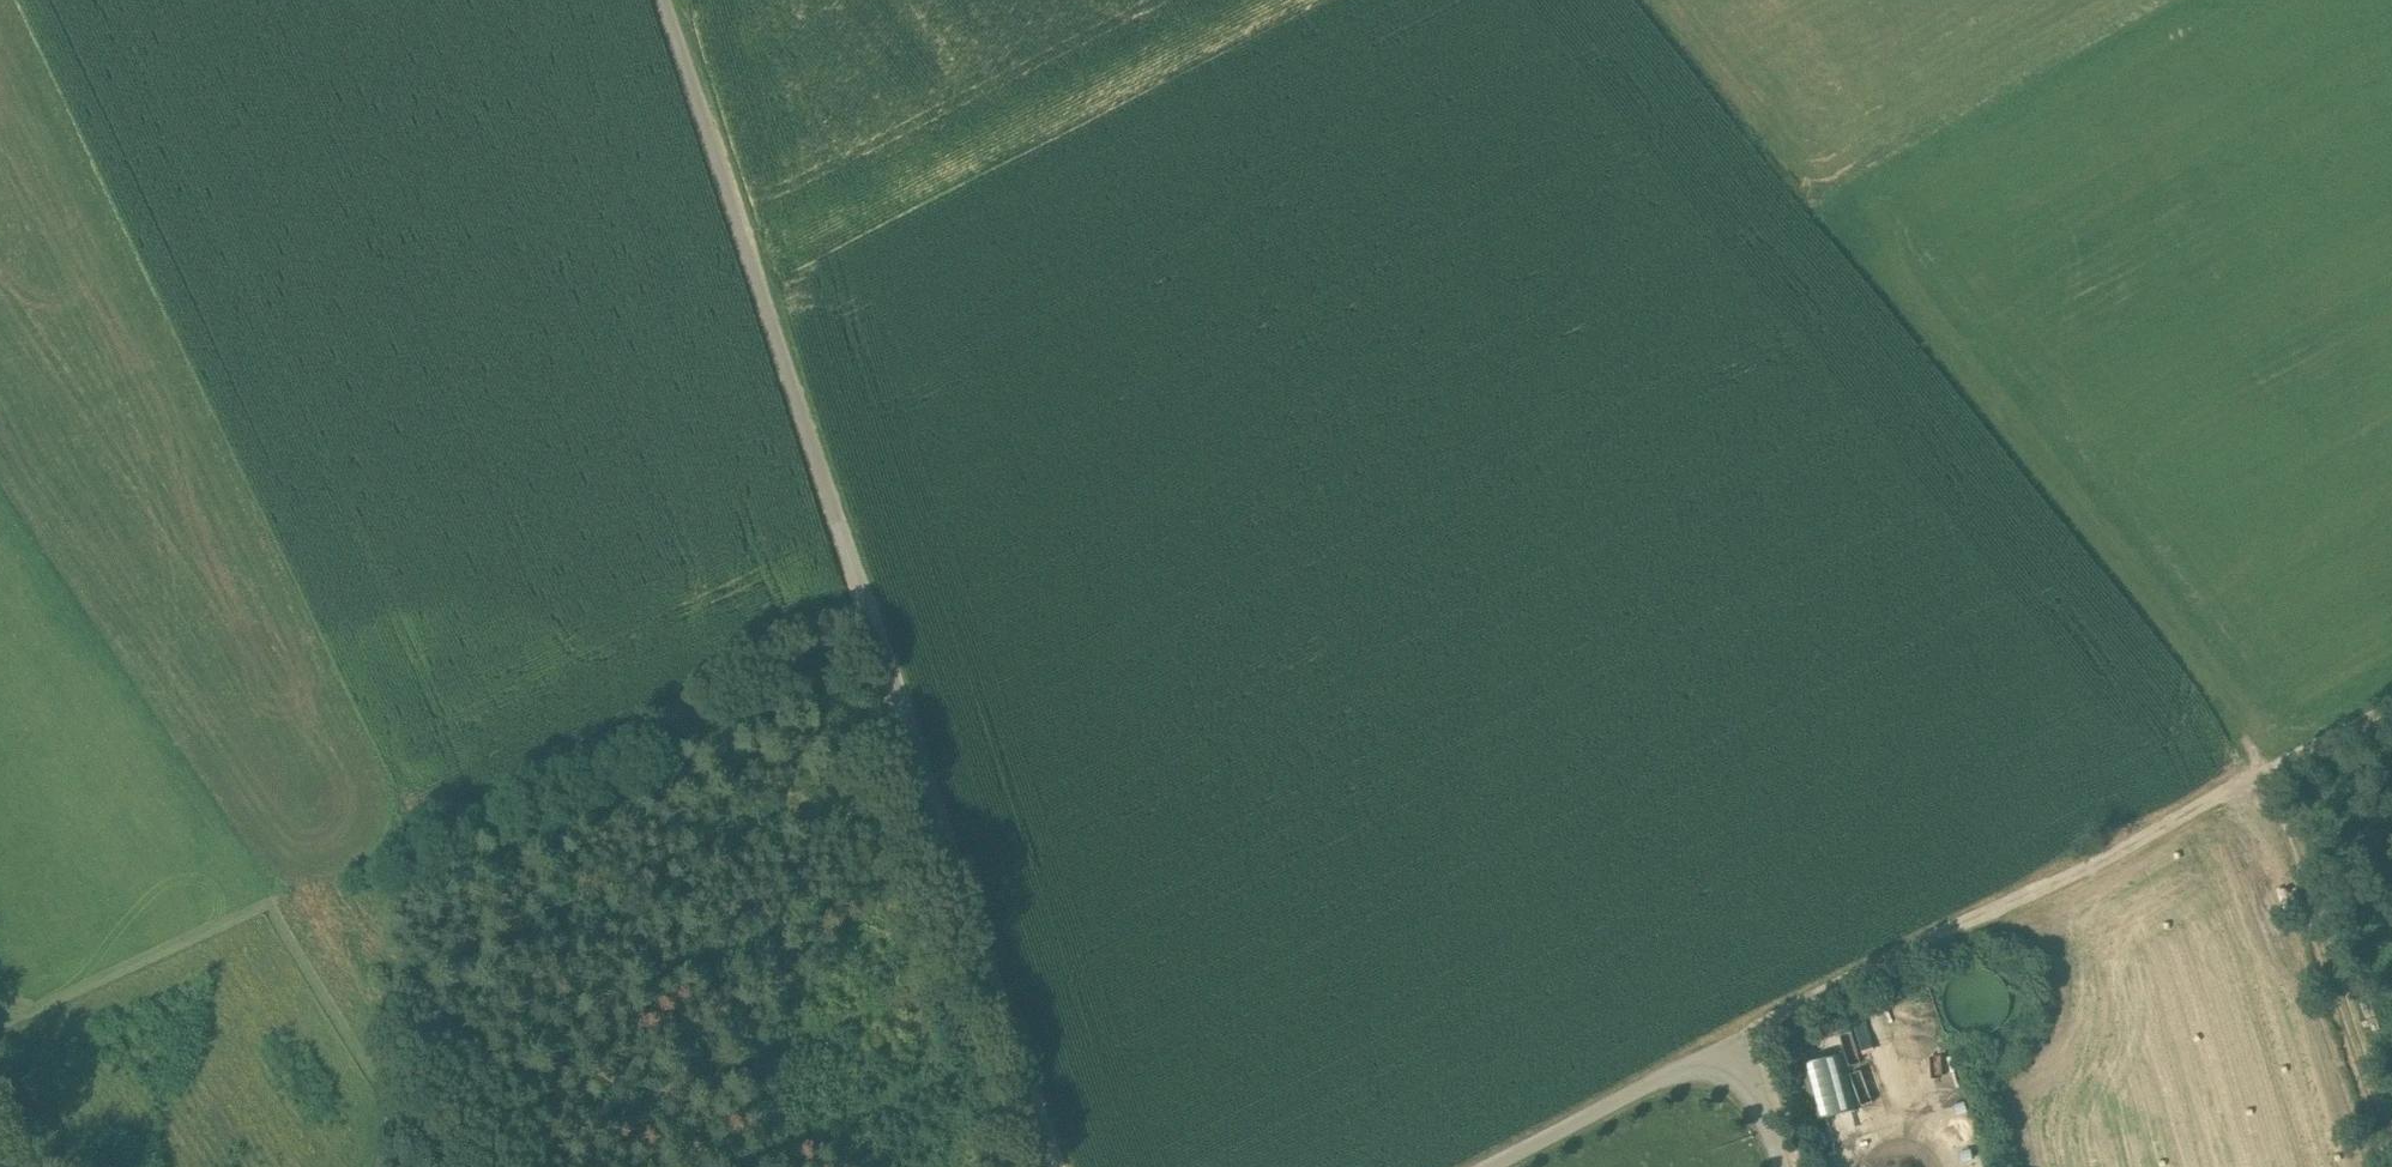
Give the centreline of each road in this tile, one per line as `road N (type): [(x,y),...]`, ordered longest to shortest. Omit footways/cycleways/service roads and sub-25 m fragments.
road 1 (unclassified): [(1060,1166),(668,0)]
road 2 (unclassified): [(2252,780),(1580,1127),(1488,1166)]
road 3 (track): [(2391,1158),(2286,809),(2252,780)]
road 4 (track): [(2391,708),(2252,780)]

